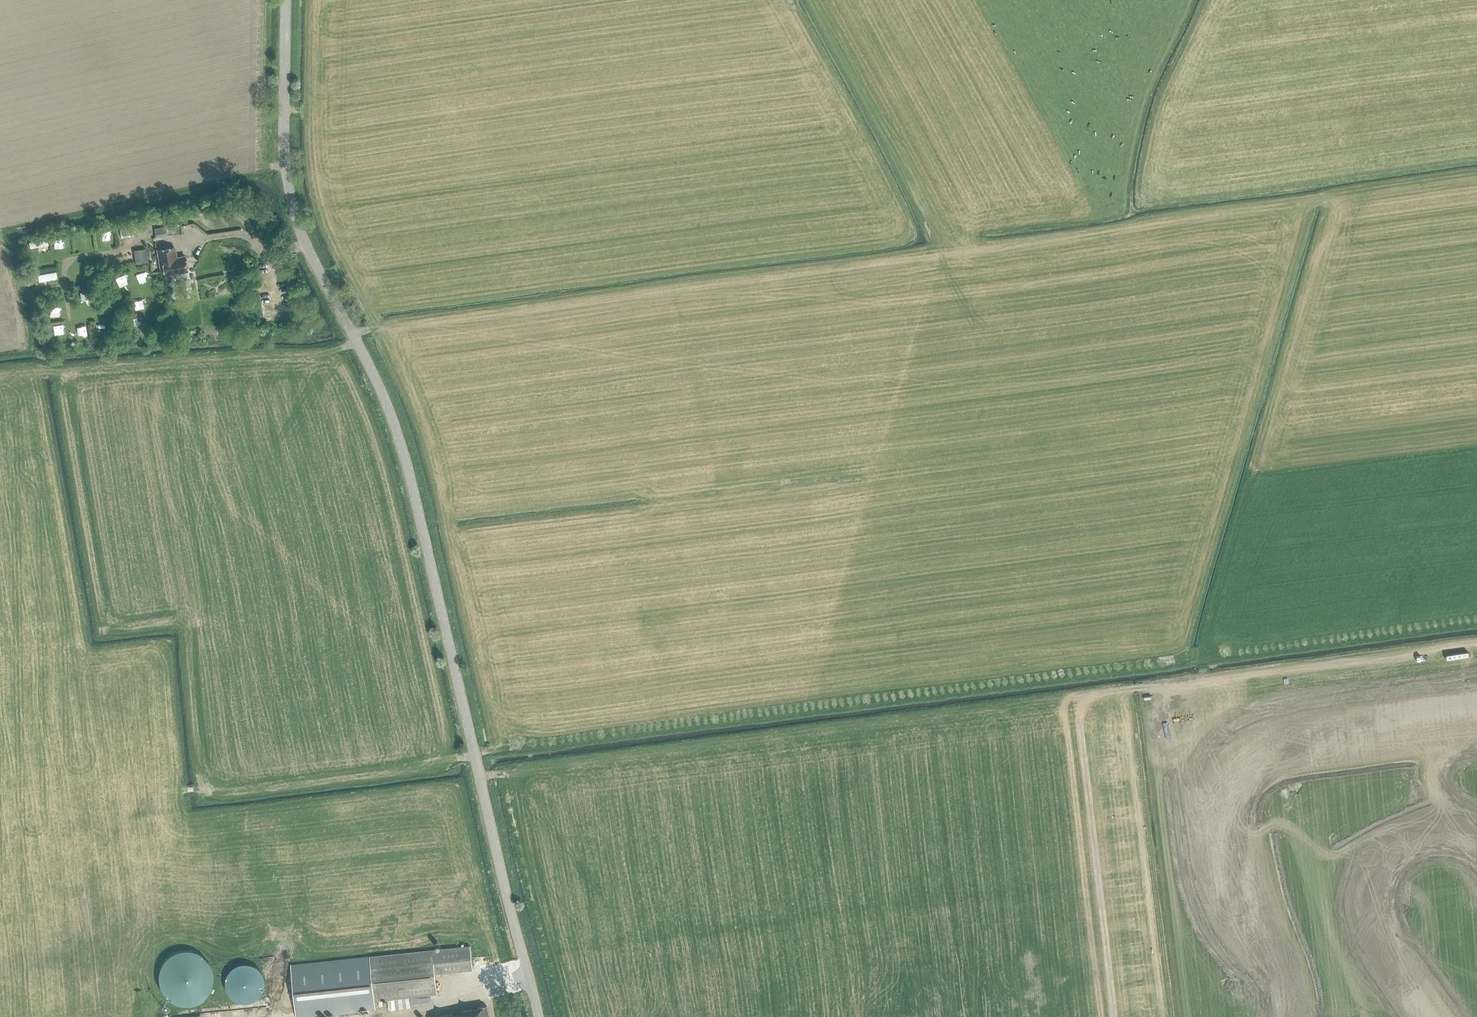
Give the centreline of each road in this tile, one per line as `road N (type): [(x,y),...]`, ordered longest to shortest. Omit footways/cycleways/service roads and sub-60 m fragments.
road 1 (tertiary): [(539,1016),(398,435),(294,210),(284,151),(286,0)]
road 2 (track): [(1321,199),(1011,245),(942,235),(813,0)]

